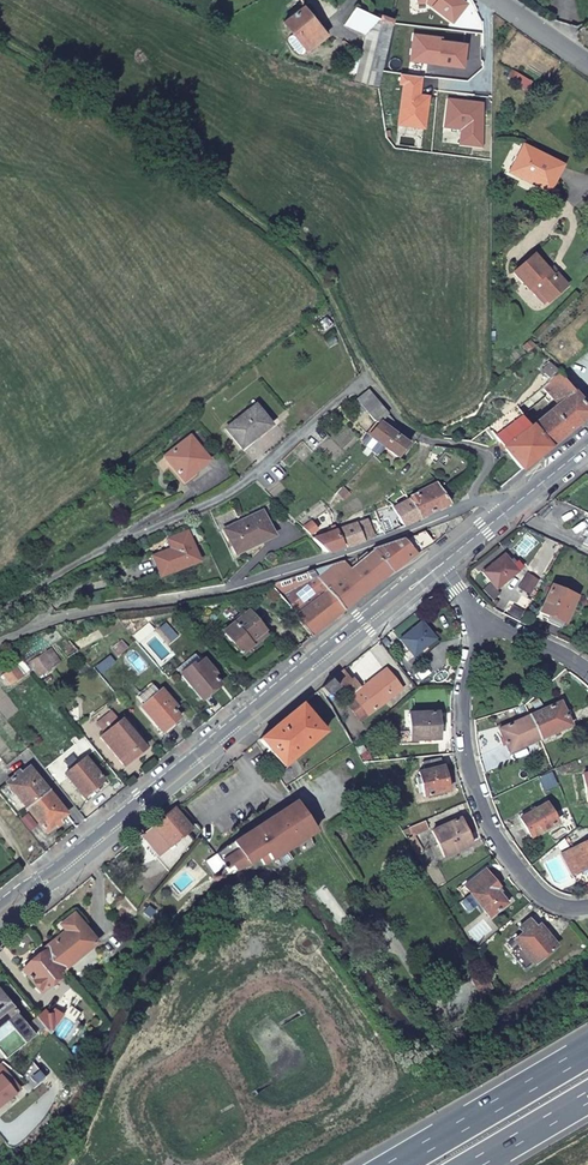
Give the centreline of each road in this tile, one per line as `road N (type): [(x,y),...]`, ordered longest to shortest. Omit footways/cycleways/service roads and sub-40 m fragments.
road 1 (residential): [(0,604),(124,537),(221,497),(367,377),(414,433),(486,455),(471,503)]
road 2 (secondary): [(0,916),(438,567)]
road 3 (residential): [(471,503),(233,587),(65,617),(0,641)]
road 4 (residential): [(485,630),(470,657),(462,711),(487,821),(548,900),(587,907)]
road 5 (trunk): [(587,1051),(438,1140)]
road 6 (track): [(209,1164),(254,1126),(219,1060)]
road 7 (trunk): [(473,1164),(587,1097)]

